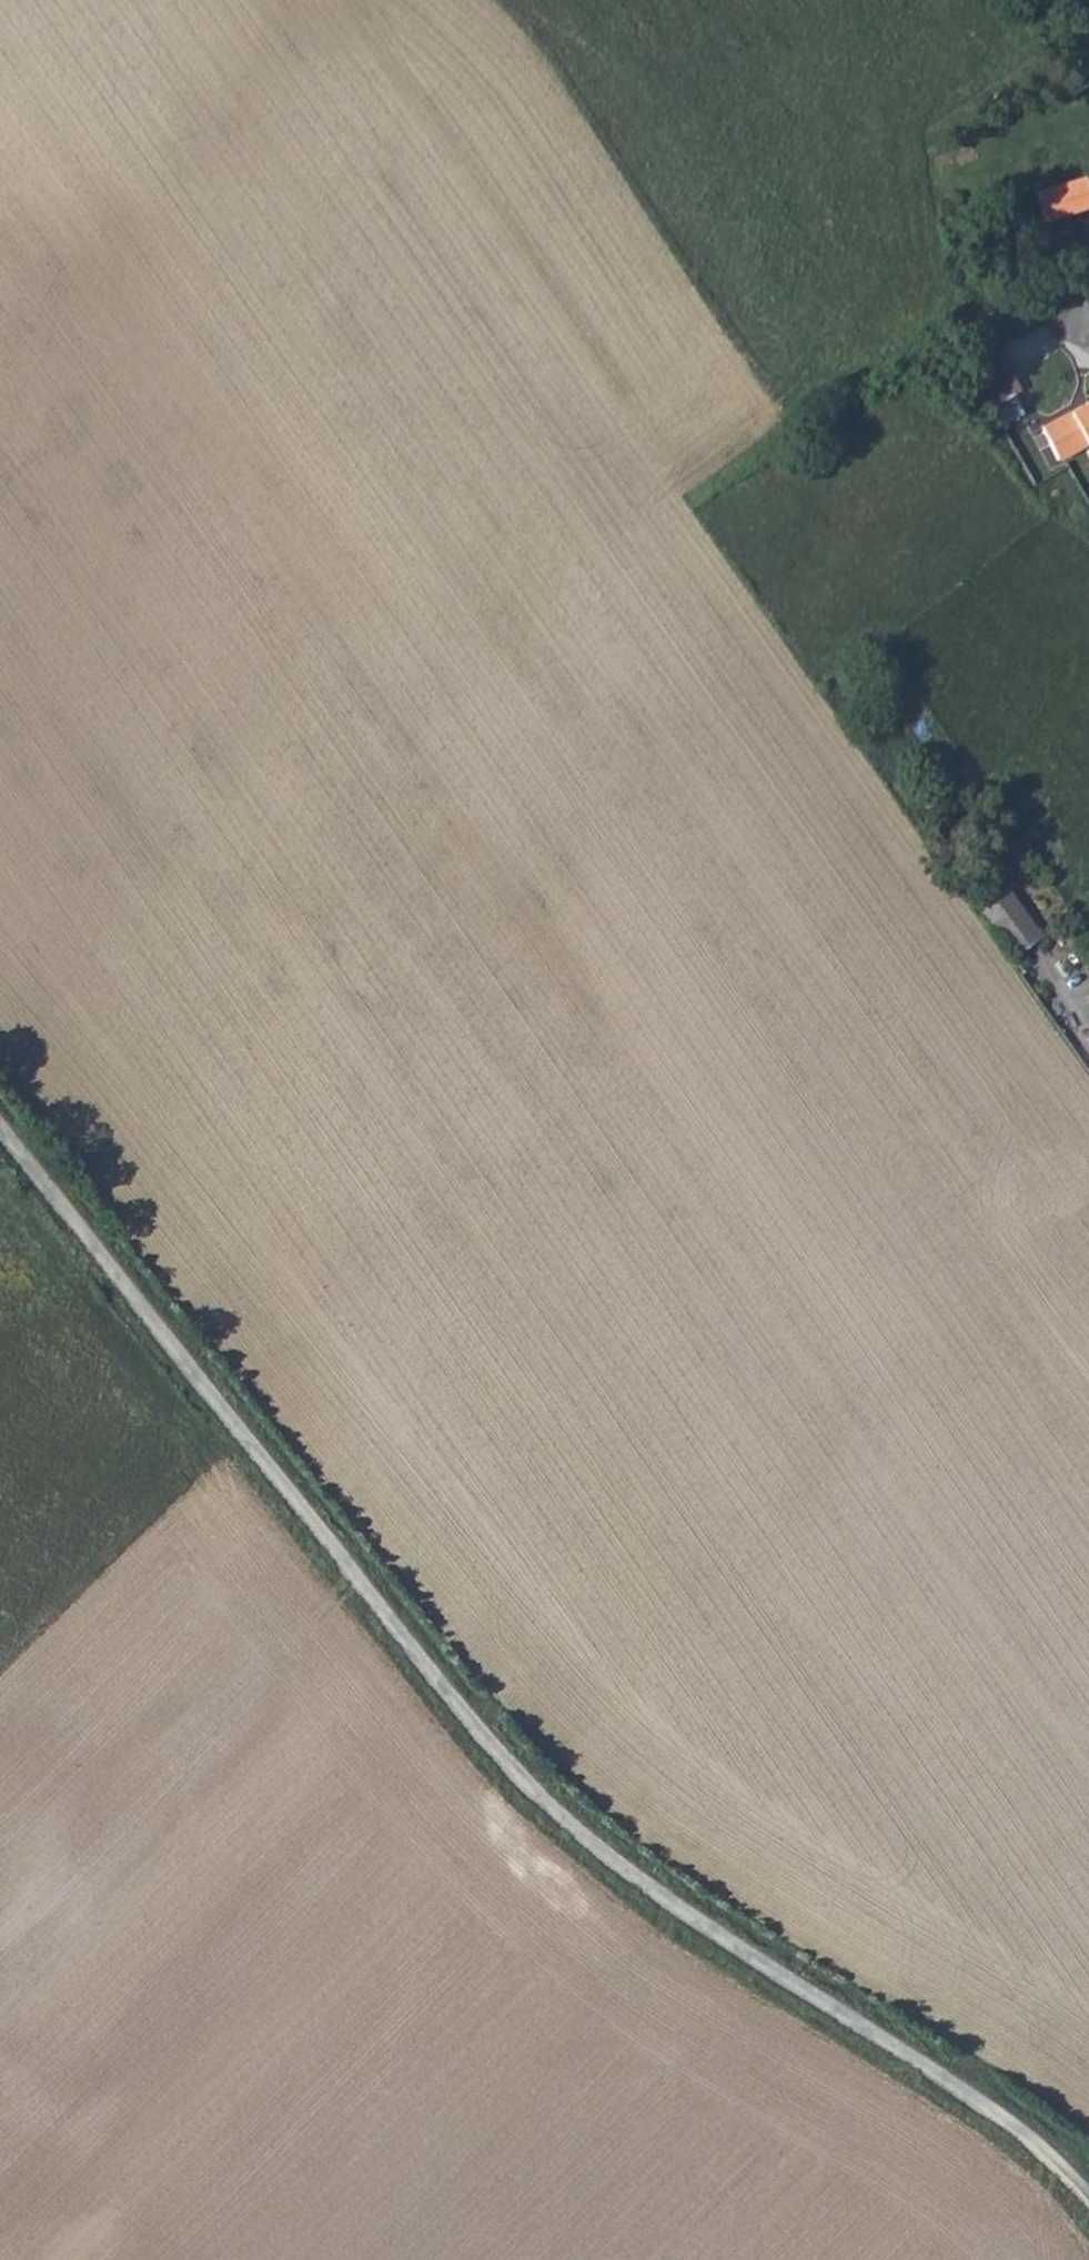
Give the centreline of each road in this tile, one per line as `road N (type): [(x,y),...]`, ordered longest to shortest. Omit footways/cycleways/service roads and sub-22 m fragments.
road 1 (track): [(0,1130),(441,1688),(557,1815),(626,1871),(1011,2126),(1088,2202)]
road 2 (track): [(507,0),(757,370),(822,382),(981,325),(1046,340)]

